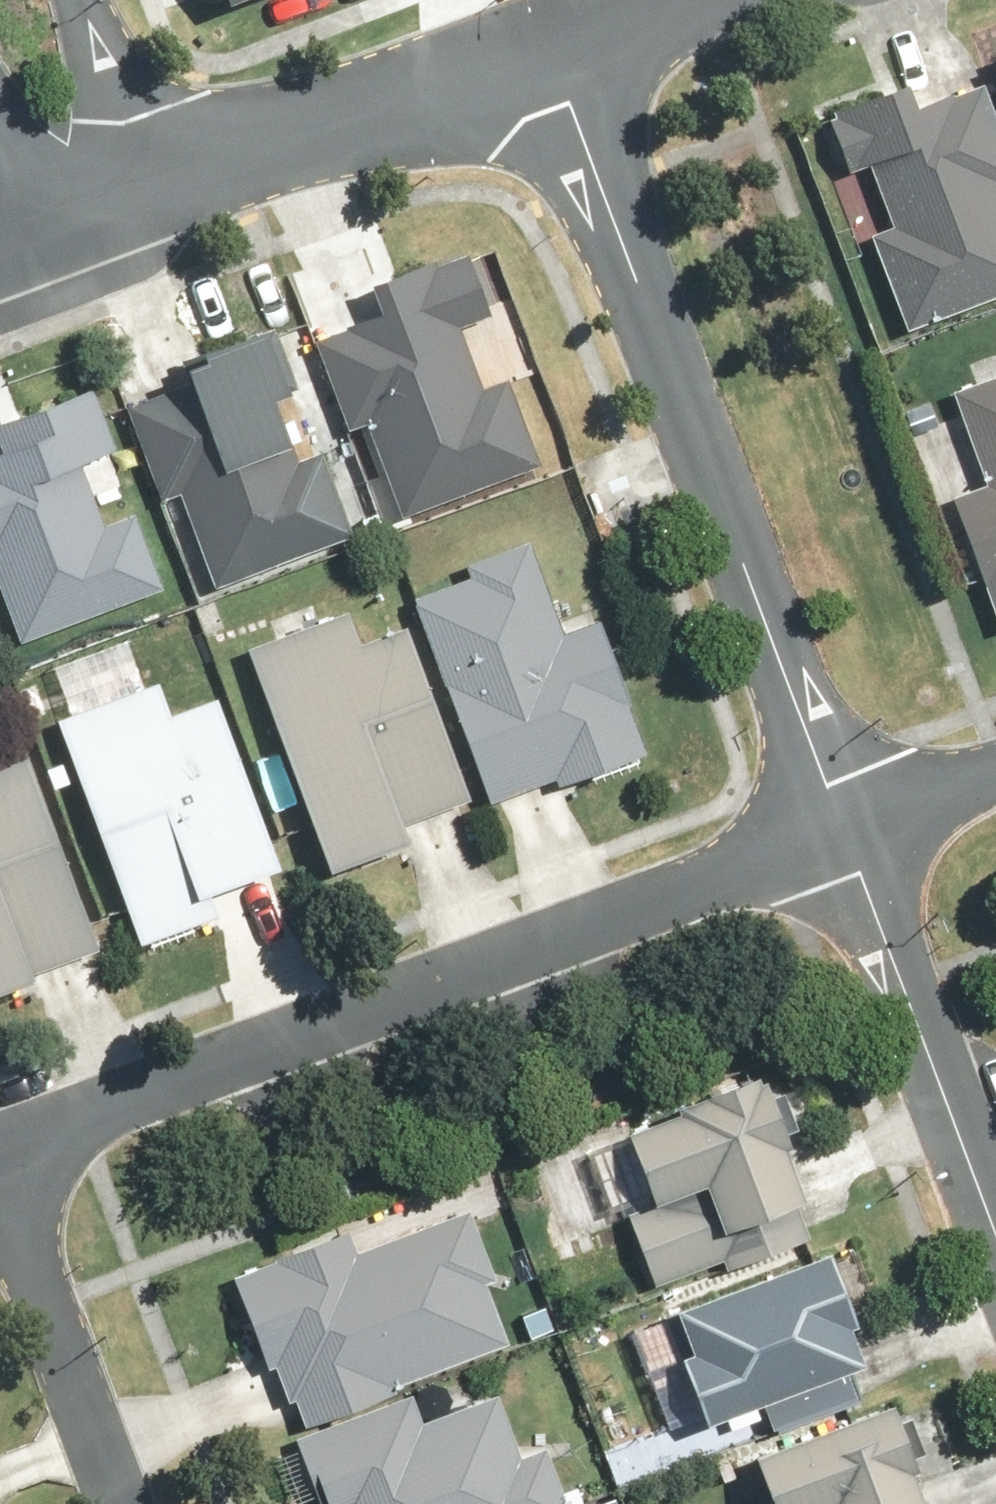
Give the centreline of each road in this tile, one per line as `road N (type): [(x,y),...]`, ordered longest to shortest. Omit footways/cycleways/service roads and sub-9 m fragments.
road 1 (residential): [(0,1154),(846,833)]
road 2 (residential): [(568,41),(846,833)]
road 3 (residential): [(568,41),(163,176)]
road 4 (residential): [(846,833),(995,1217)]
road 5 (residential): [(0,1162),(130,1503)]
road 6 (residential): [(92,0),(163,176)]
road 7 (residential): [(846,833),(995,774)]
road 8 (residential): [(163,176),(27,224)]

